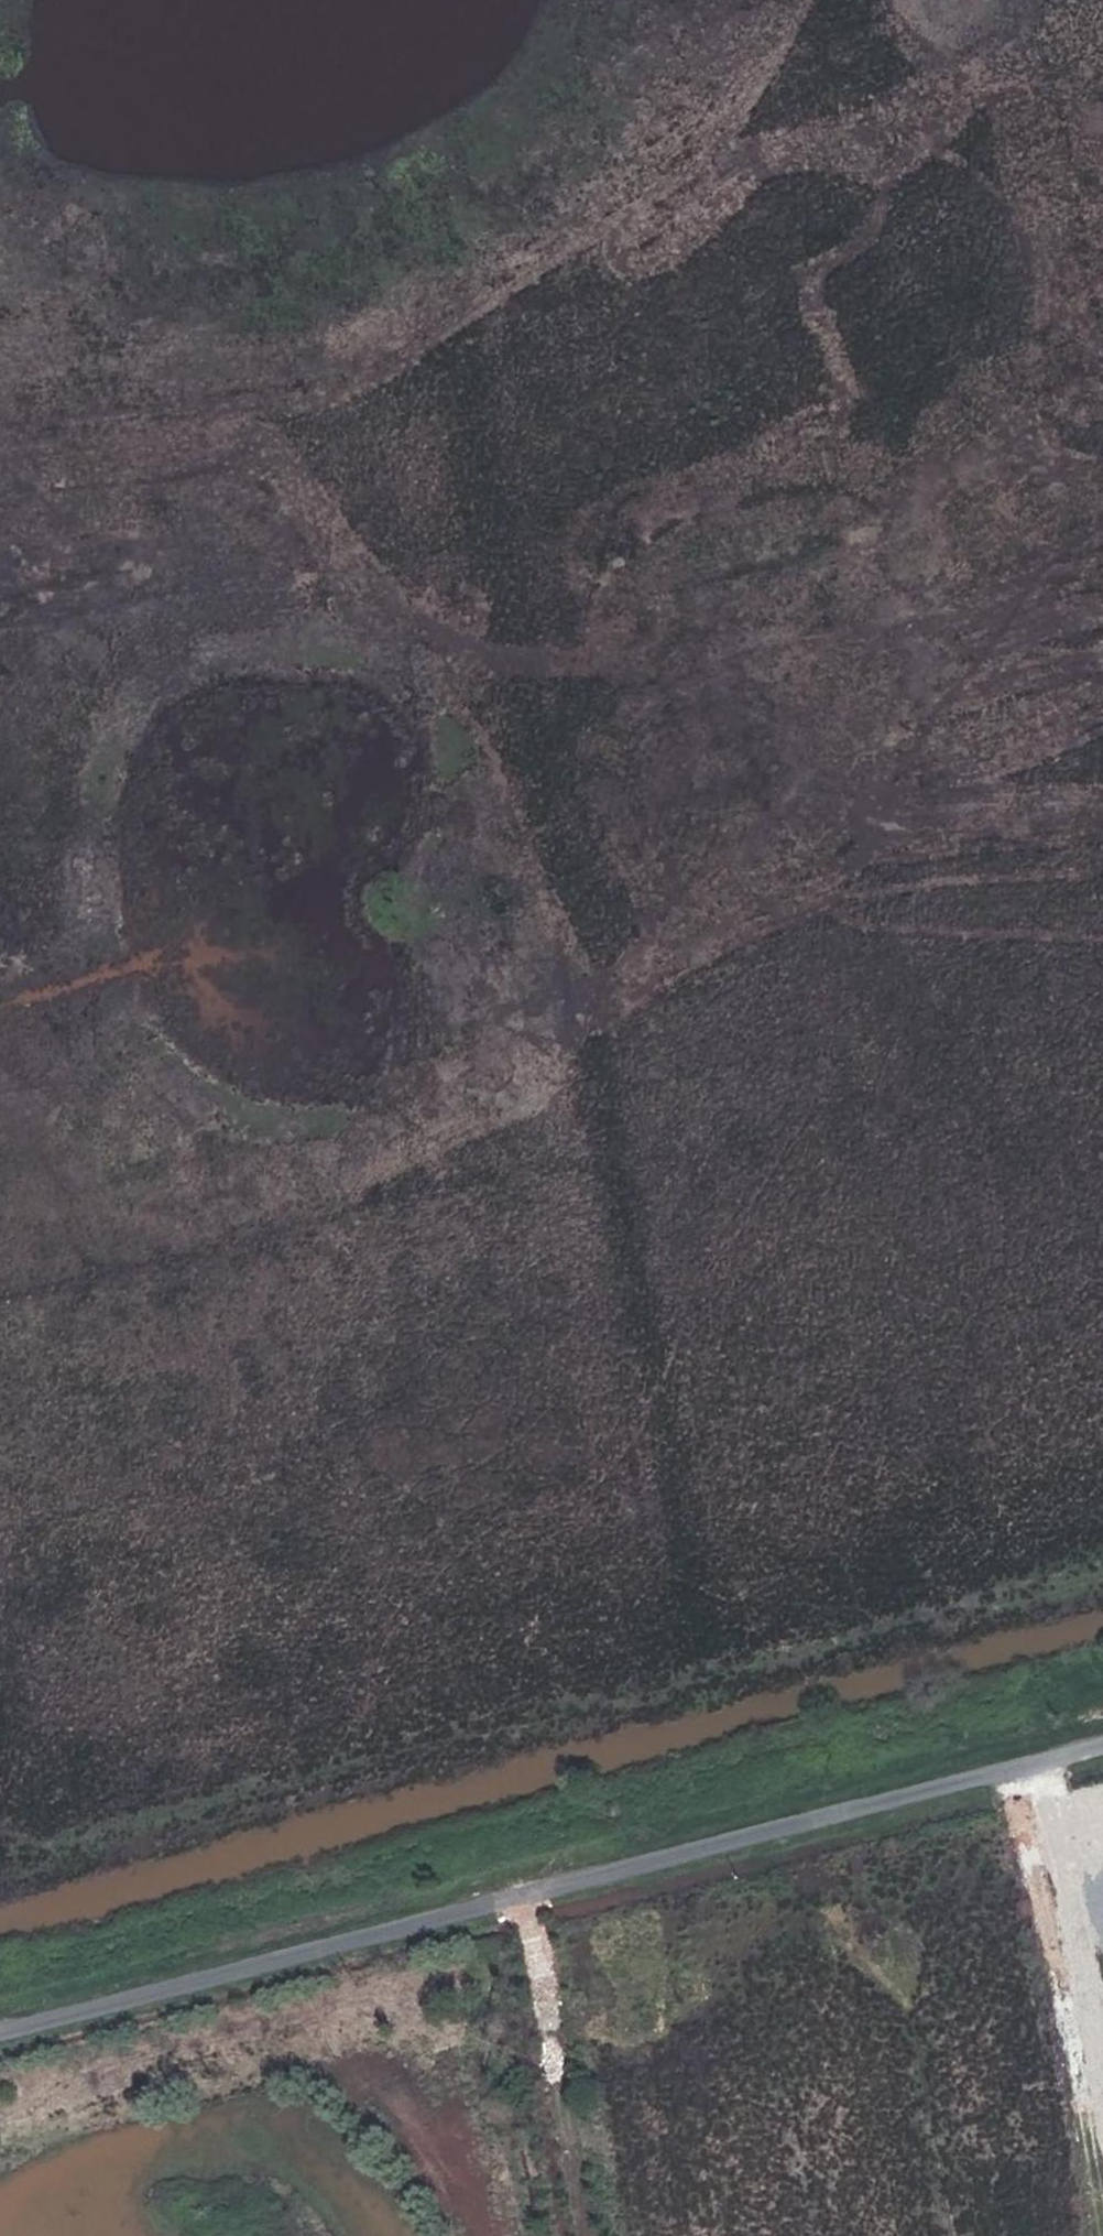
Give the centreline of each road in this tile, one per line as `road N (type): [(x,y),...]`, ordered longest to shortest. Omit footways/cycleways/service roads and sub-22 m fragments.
road 1 (residential): [(1102,1745),(0,2034)]

